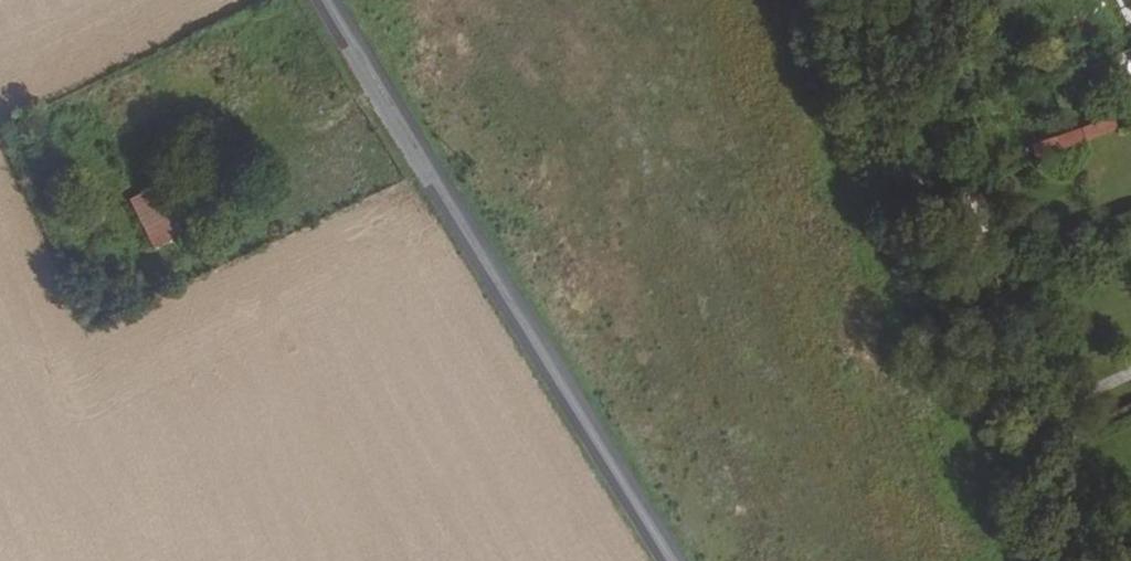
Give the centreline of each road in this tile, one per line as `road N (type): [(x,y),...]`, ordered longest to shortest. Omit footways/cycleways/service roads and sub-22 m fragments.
road 1 (tertiary): [(671,560),(326,0)]

